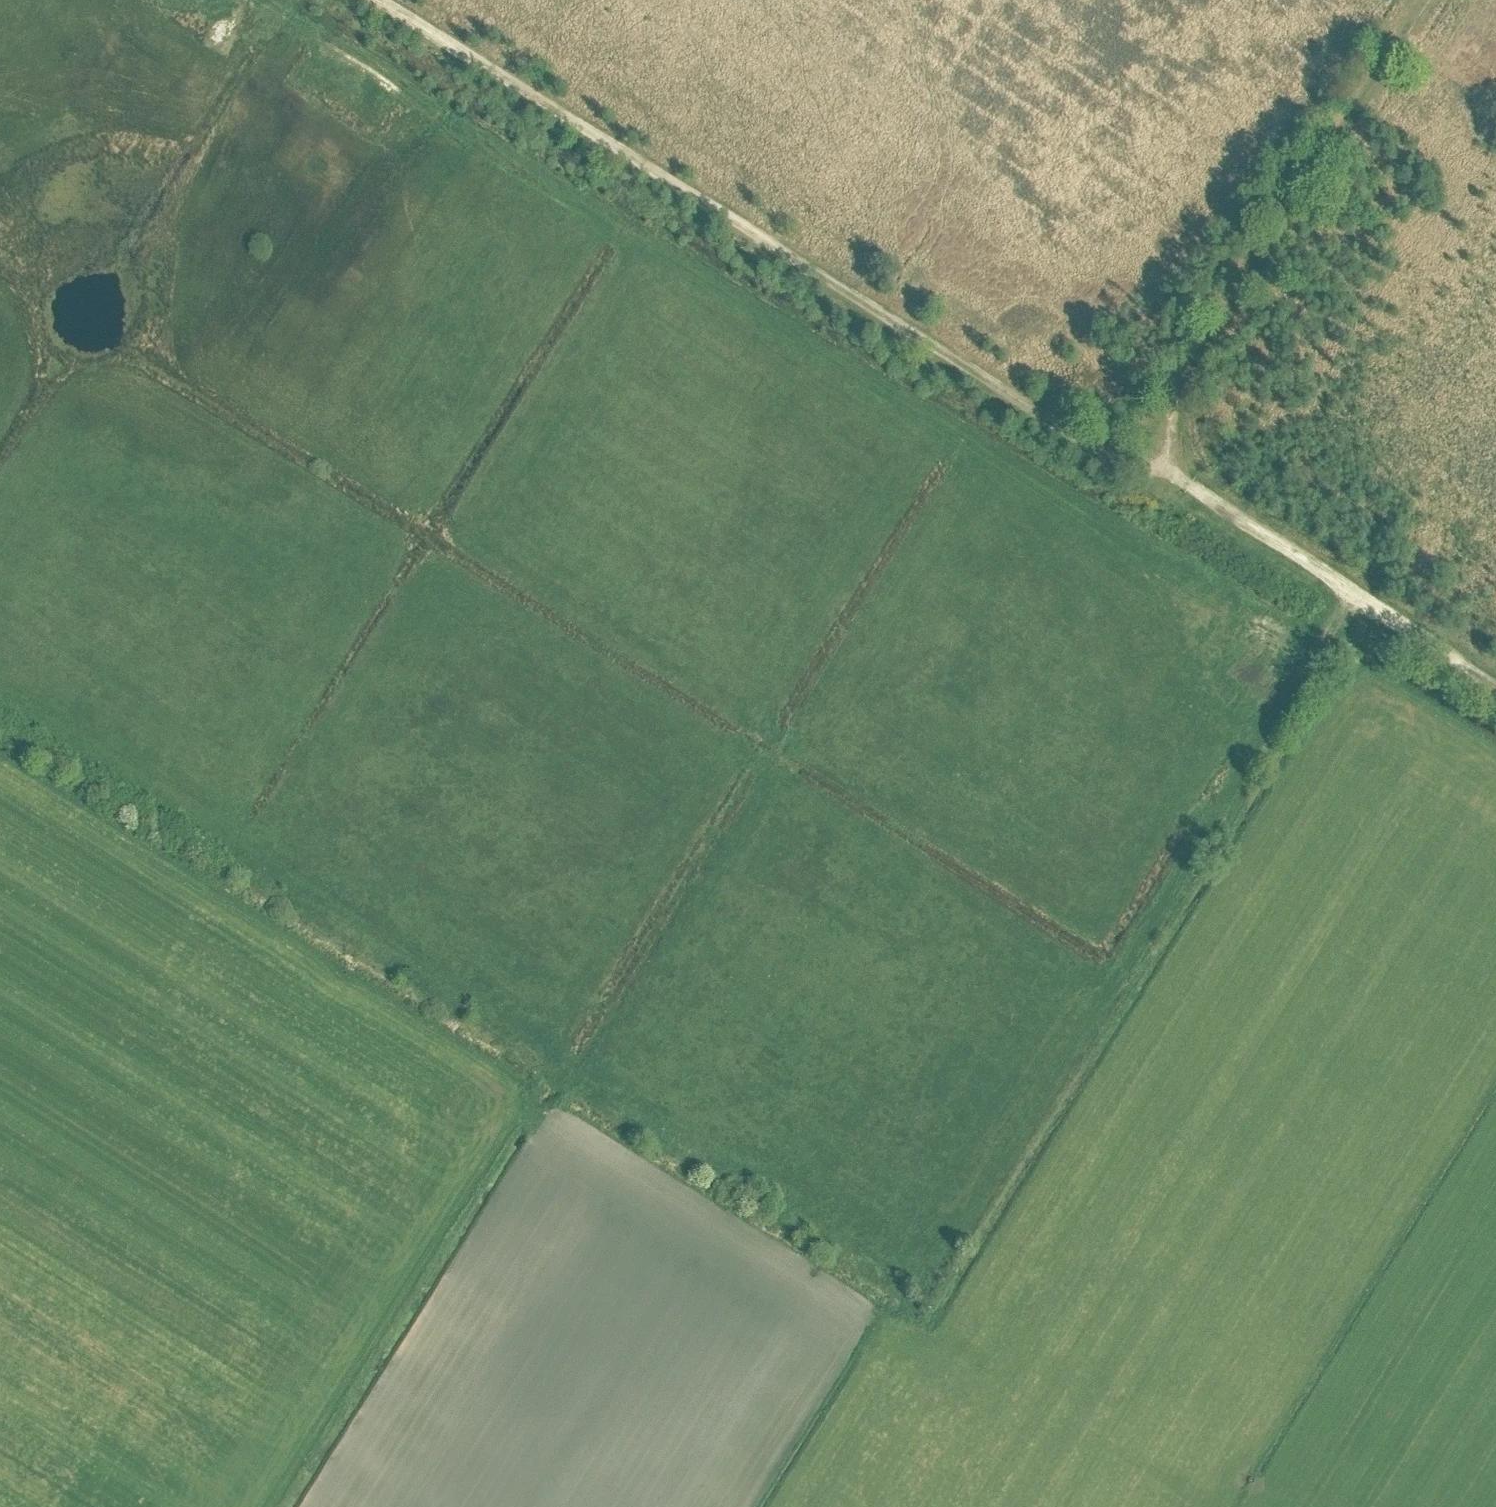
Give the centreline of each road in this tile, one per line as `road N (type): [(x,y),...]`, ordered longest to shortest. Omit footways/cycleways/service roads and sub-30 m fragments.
road 1 (track): [(1495,688),(1171,469),(1181,389),(1427,0)]
road 2 (track): [(1171,469),(1132,468),(1077,439),(379,0)]

